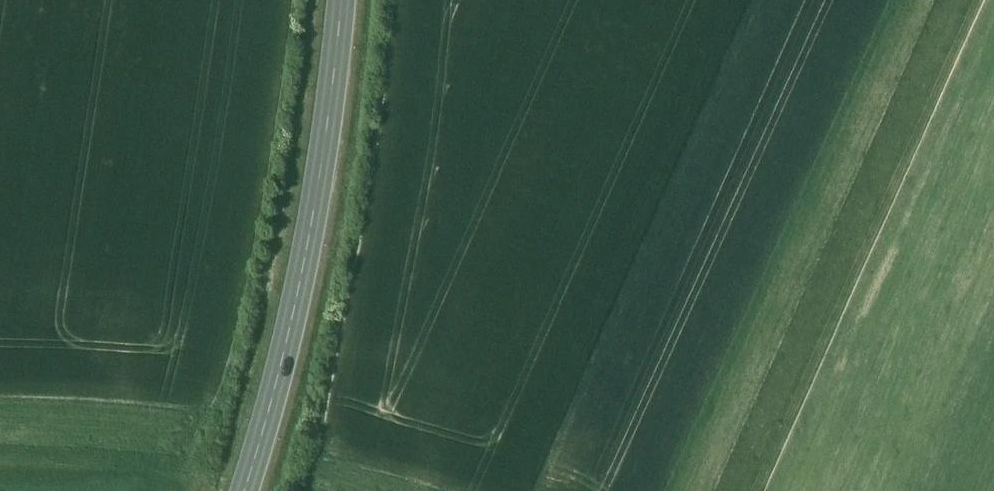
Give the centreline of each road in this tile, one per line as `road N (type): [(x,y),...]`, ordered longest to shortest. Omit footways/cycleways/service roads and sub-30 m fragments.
road 1 (track): [(993,6),(779,490)]
road 2 (primary): [(243,490),(304,263),(342,0)]
road 3 (track): [(0,445),(61,444),(176,461)]

